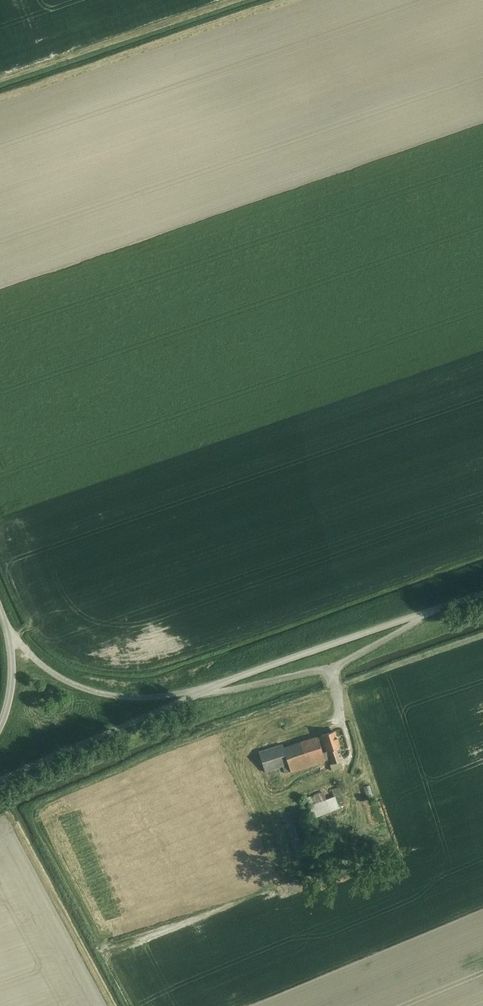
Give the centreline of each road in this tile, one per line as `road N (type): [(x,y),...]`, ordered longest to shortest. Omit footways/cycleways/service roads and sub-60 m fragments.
road 1 (unclassified): [(206,688),(332,673),(422,613)]
road 2 (tertiary): [(206,688),(422,613)]
road 3 (tertiary): [(0,781),(195,694)]
road 4 (unclassified): [(195,694),(134,697),(76,686),(37,661),(8,627)]

